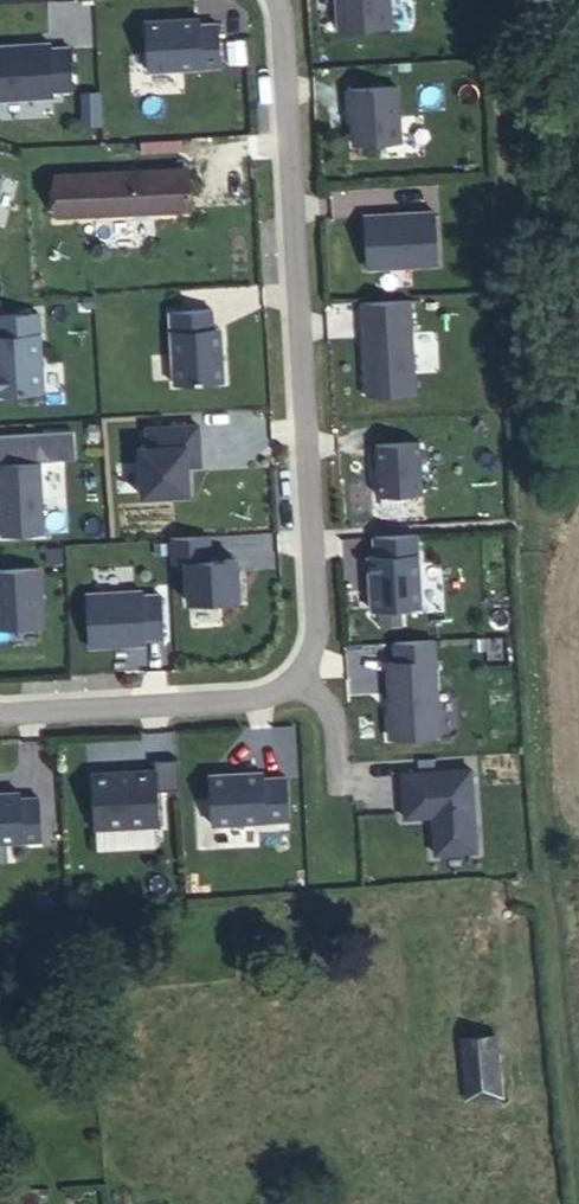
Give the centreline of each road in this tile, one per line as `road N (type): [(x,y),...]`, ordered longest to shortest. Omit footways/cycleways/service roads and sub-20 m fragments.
road 1 (track): [(500,0),(539,762),(578,1162)]
road 2 (residential): [(0,713),(274,697),(302,679),(312,657),(317,629),(279,0)]

